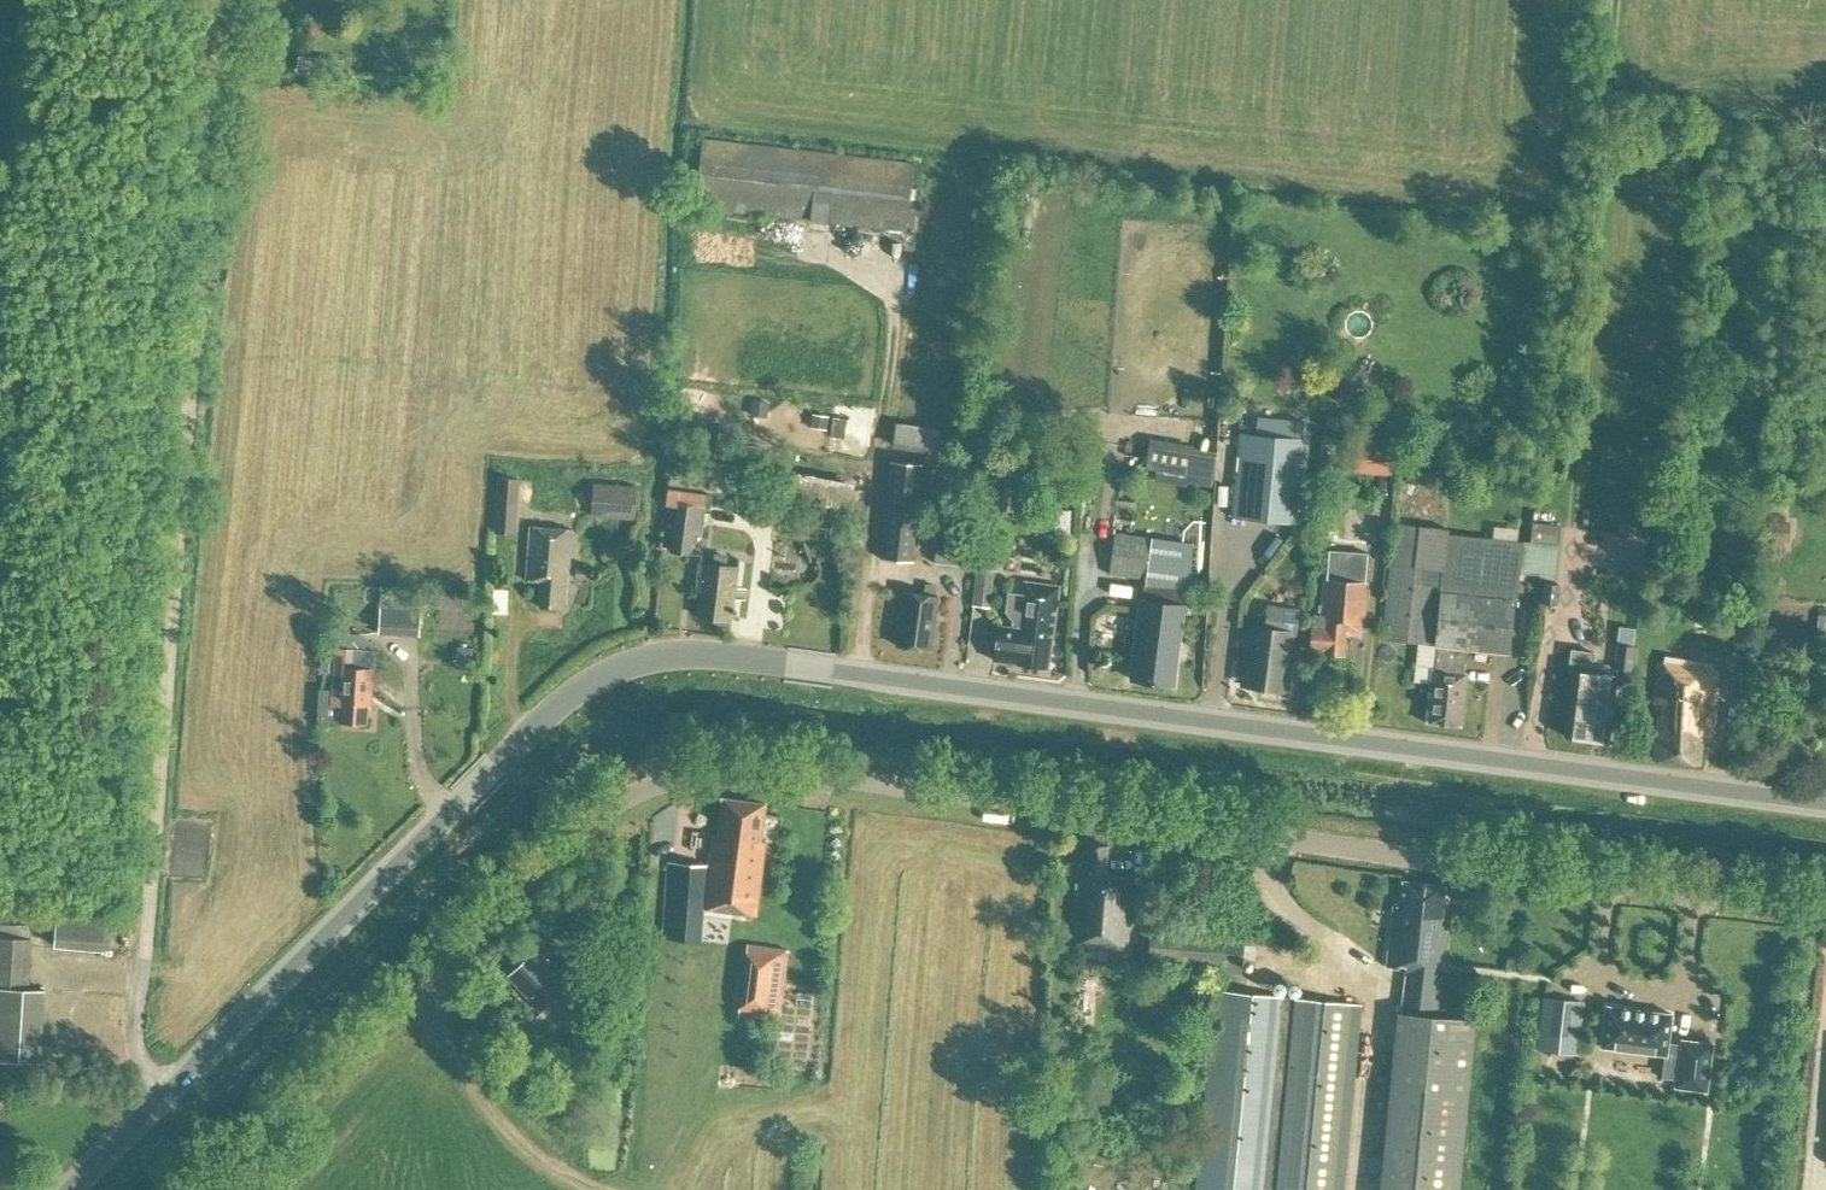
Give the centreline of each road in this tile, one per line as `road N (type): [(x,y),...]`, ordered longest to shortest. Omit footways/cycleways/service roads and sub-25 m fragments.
road 1 (secondary): [(155,1101),(584,694),(630,669),(692,657),(1825,803)]
road 2 (unclassified): [(207,1189),(637,765),(664,755),(1825,905)]
road 3 (unclassified): [(155,1101),(137,1045),(229,0)]
road 4 (secondary): [(64,1189),(155,1101)]

